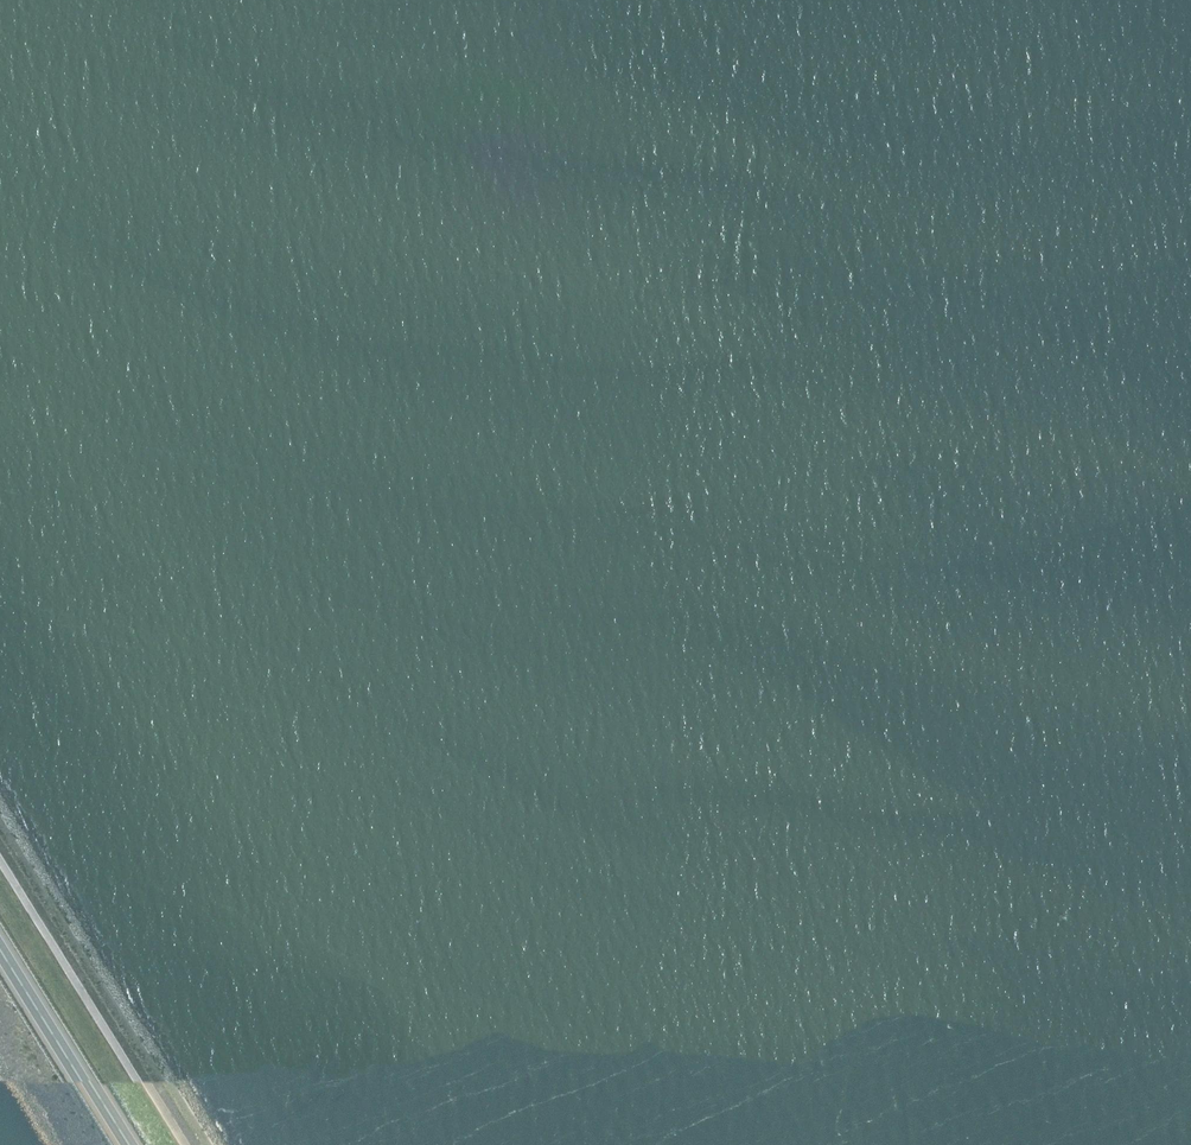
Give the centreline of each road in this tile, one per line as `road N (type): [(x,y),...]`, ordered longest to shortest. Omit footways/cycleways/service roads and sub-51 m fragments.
road 1 (trunk): [(121,1144),(0,950)]

